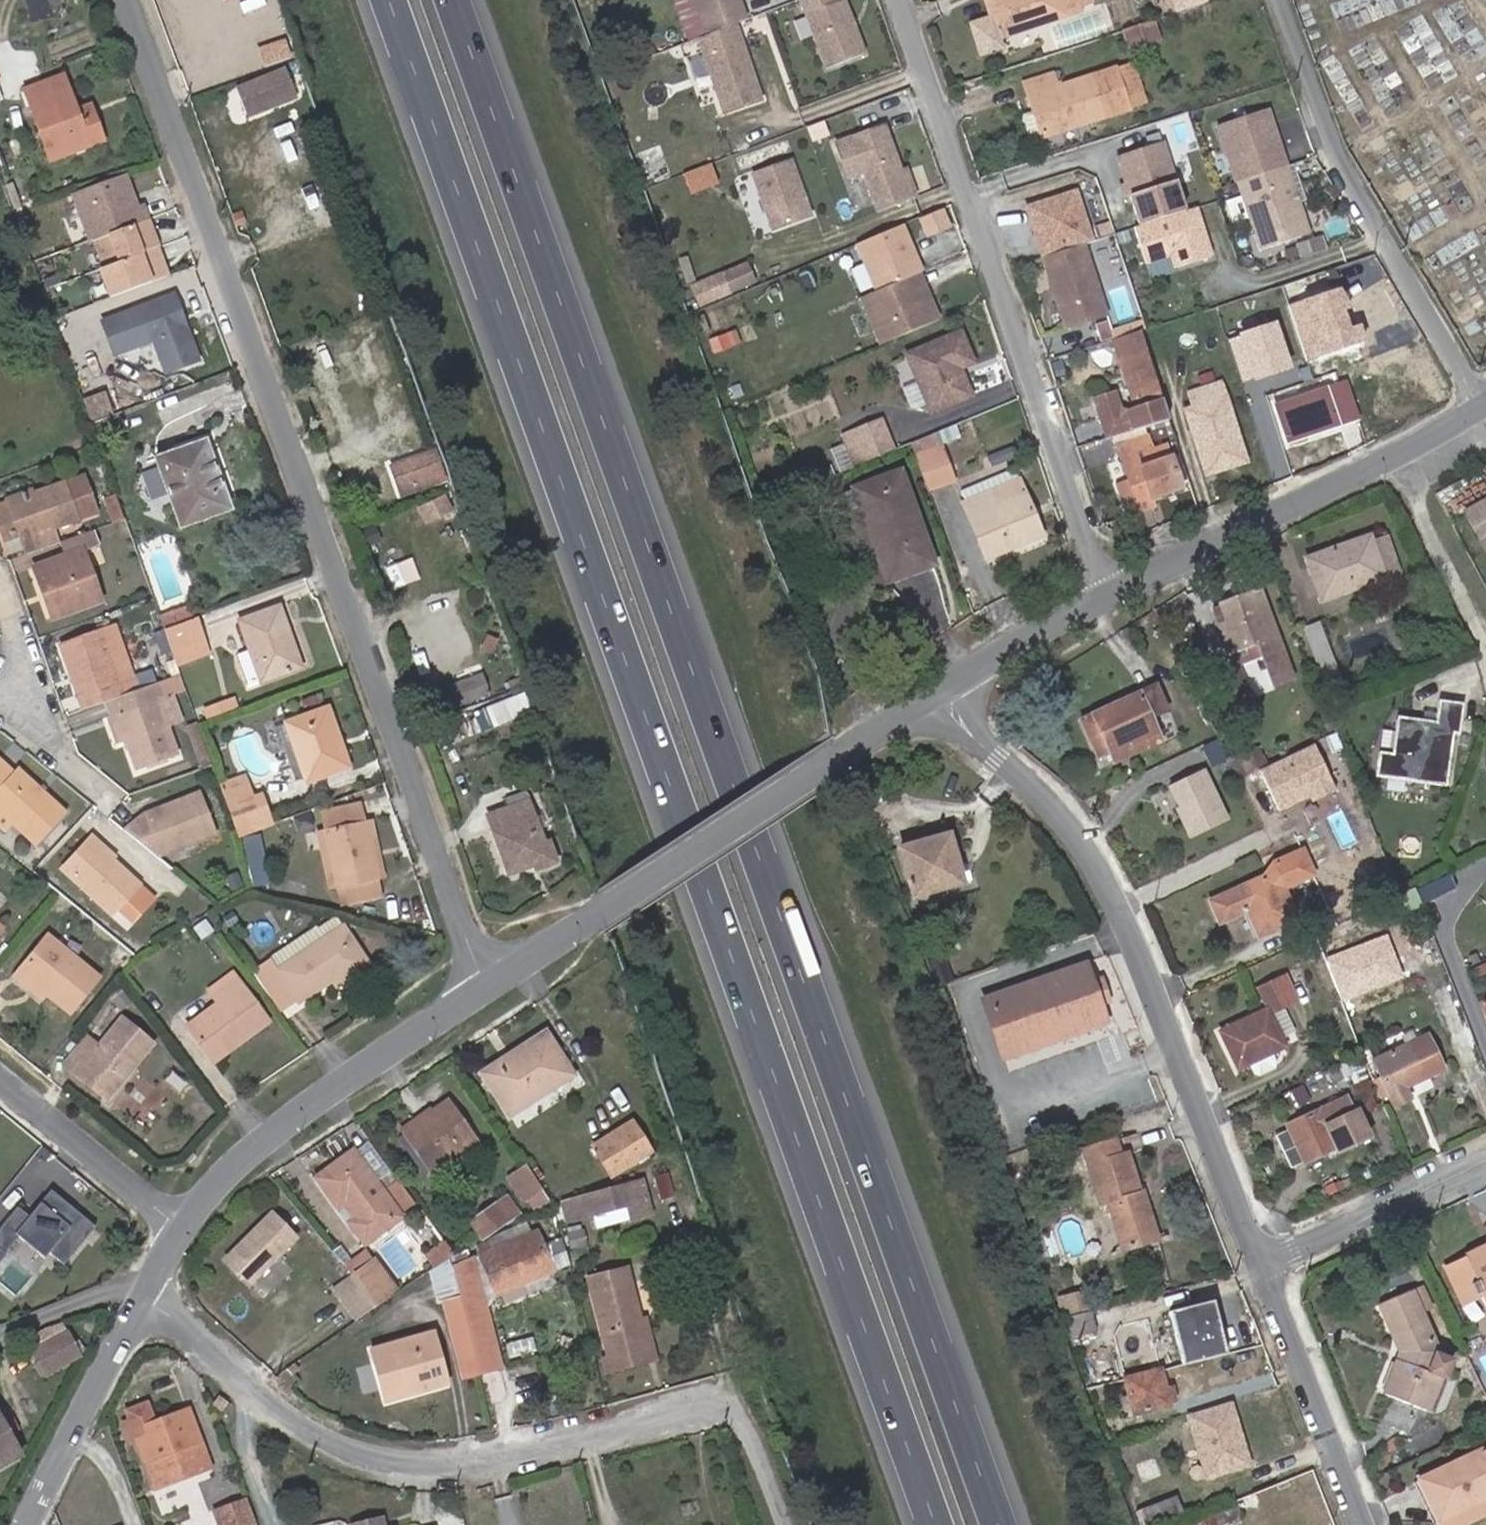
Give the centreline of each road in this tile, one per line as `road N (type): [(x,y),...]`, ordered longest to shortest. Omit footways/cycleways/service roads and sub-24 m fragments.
road 1 (motorway): [(1004,1524),(456,0)]
road 2 (motorway): [(393,0),(940,1524)]
road 3 (residential): [(497,978),(139,0)]
road 4 (residential): [(153,1301),(254,1387),(363,1460),(475,1465),(712,1415),(749,1440),(785,1524)]
road 5 (residential): [(940,691),(995,757),(1066,810),(1261,1268)]
road 6 (residential): [(1106,595),(897,0)]
road 7 (residential): [(1283,0),(1339,158),(1481,406)]
road 8 (residential): [(1106,595),(1481,406)]
road 9 (residential): [(497,978),(290,1125),(190,1232)]
road 10 (residential): [(610,905),(940,691)]
road 11 (residential): [(1261,1268),(1368,1524)]
road 12 (residential): [(153,1301),(35,1524)]
road 13 (residential): [(0,1067),(190,1232)]
road 14 (residential): [(1261,1268),(1485,1161)]
road 15 (residential): [(940,691),(1106,595)]
road 16 (residential): [(0,701),(48,687),(0,567)]
road 17 (residential): [(169,1271),(0,1324)]
road 18 (residential): [(610,905),(497,978)]

